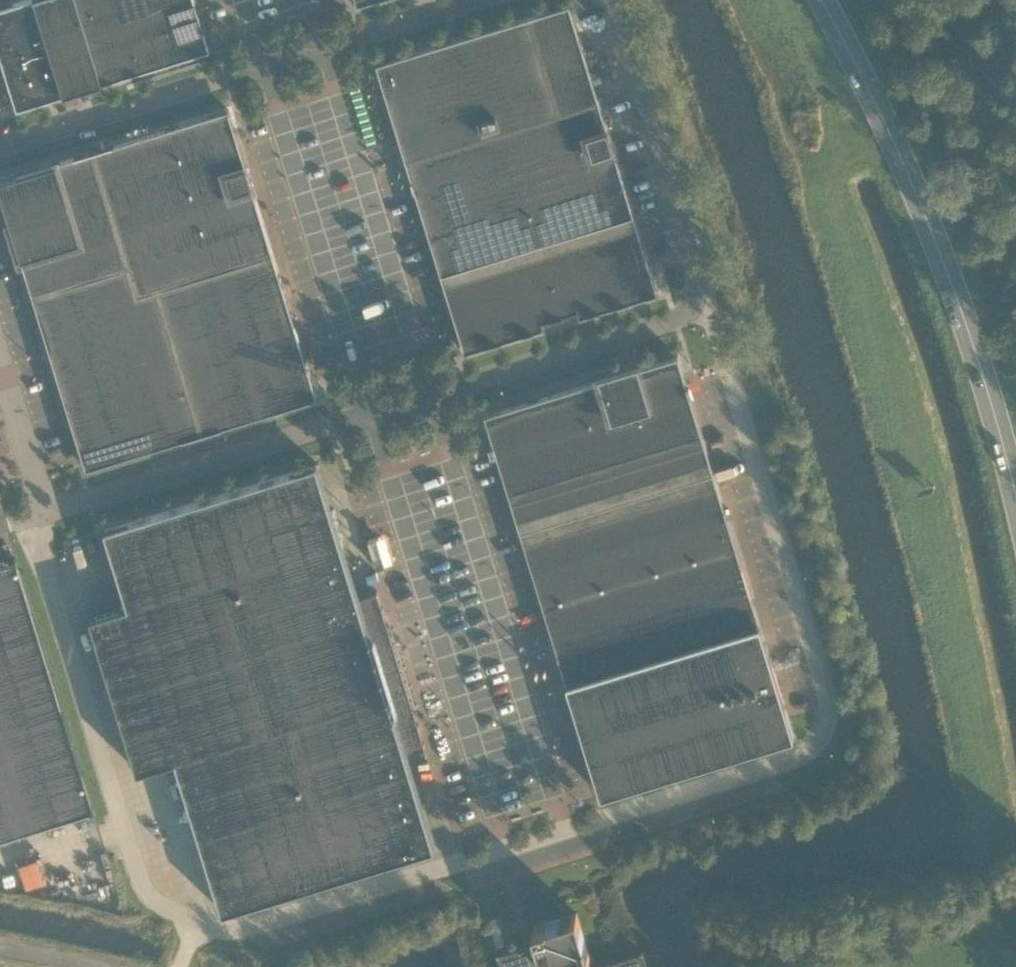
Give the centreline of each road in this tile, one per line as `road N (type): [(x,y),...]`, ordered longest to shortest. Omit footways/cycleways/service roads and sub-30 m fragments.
road 1 (unclassified): [(45,511),(51,594),(139,878),(161,904),(194,920),(226,928),(261,923),(798,755),(823,730),(827,704),(715,324),(697,299)]
road 2 (unclassified): [(45,511),(674,318),(697,299)]
road 3 (primary): [(1015,496),(934,236),(822,0)]
road 4 (unclassified): [(477,0),(0,147)]
road 5 (unclassified): [(697,299),(698,273),(612,0)]
road 6 (unclassified): [(0,365),(45,511)]

